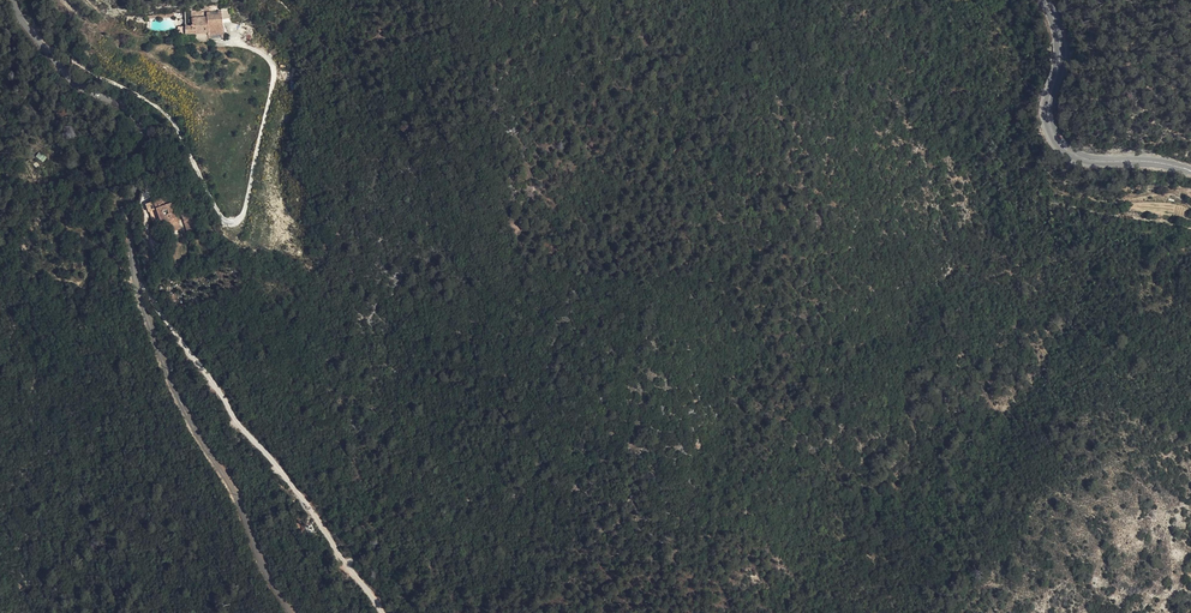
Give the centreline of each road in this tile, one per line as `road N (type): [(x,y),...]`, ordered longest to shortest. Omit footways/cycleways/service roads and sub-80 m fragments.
road 1 (residential): [(292,612),(263,567),(233,491),(195,432),(136,285),(131,217),(144,134),(137,120),(50,57),(12,0)]
road 2 (track): [(50,57),(156,105),(175,124),(218,216),(233,223),(243,213),(275,75),(270,60),(245,43)]
road 3 (track): [(136,285),(147,288),(383,612)]
road 4 (tertiary): [(1190,172),(1059,149),(1045,110),(1058,42),(1042,0)]

